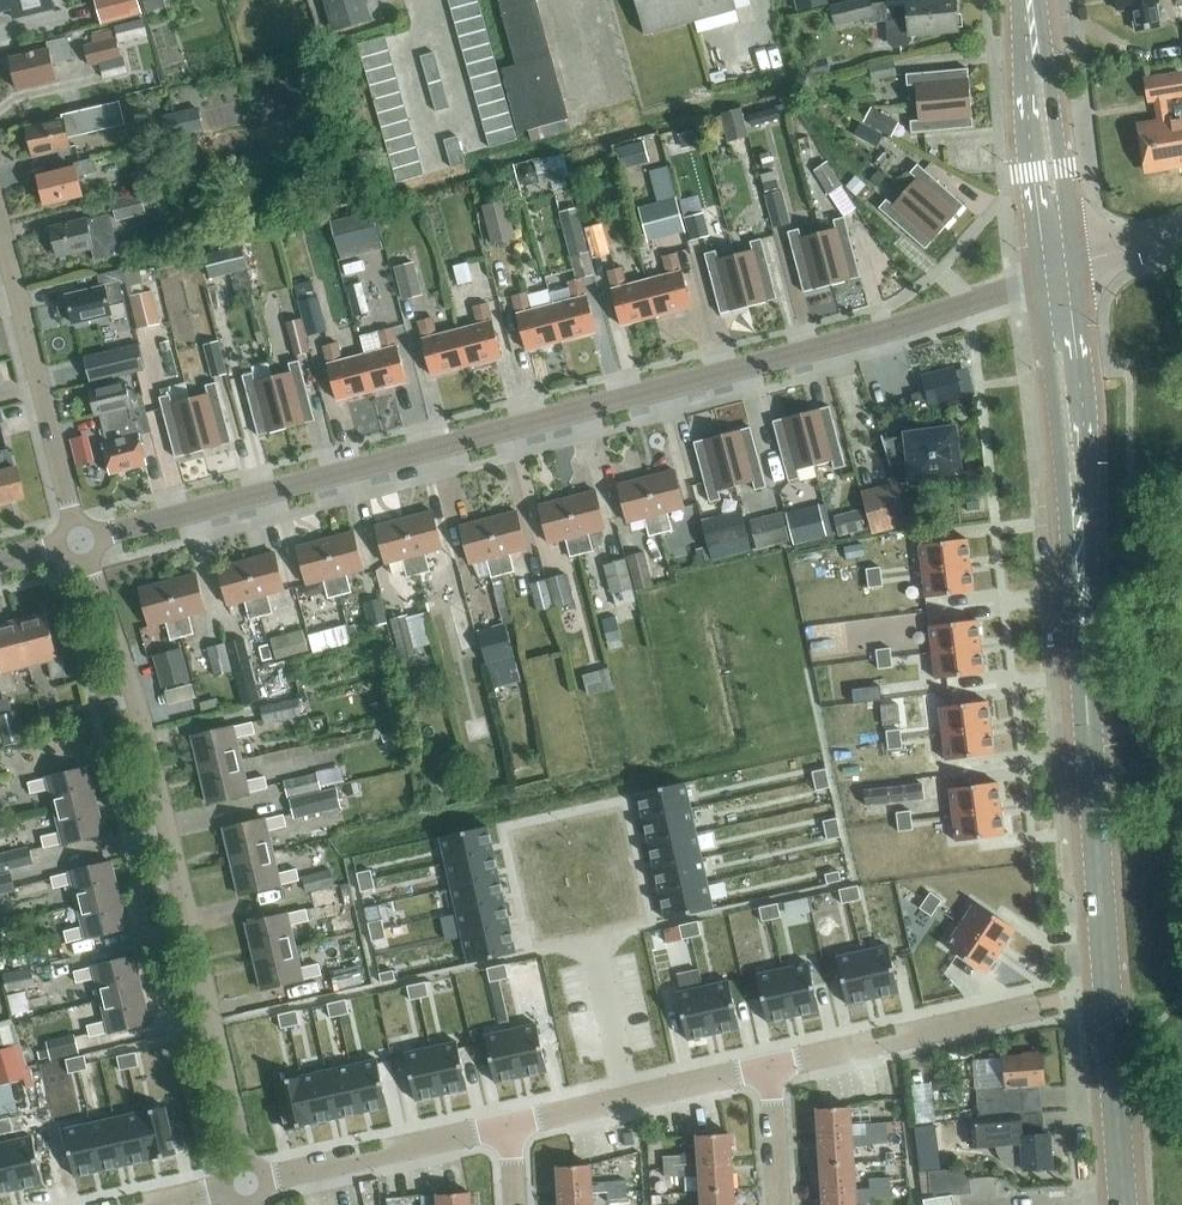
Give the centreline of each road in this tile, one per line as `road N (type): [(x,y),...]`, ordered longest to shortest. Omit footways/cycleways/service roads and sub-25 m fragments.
road 1 (residential): [(1056,279),(78,542)]
road 2 (secondary): [(1124,1204),(1078,483),(1056,279)]
road 3 (residential): [(245,1185),(245,1155),(78,542)]
road 4 (residential): [(78,542),(0,233)]
road 5 (secondary): [(1056,279),(1029,0)]
road 6 (residential): [(771,1067),(1038,1004)]
road 7 (residential): [(245,1185),(509,1126)]
road 8 (residential): [(509,1126),(771,1067)]
road 9 (residential): [(771,1067),(780,1204)]
road 10 (tertiary): [(1056,279),(1181,247)]

